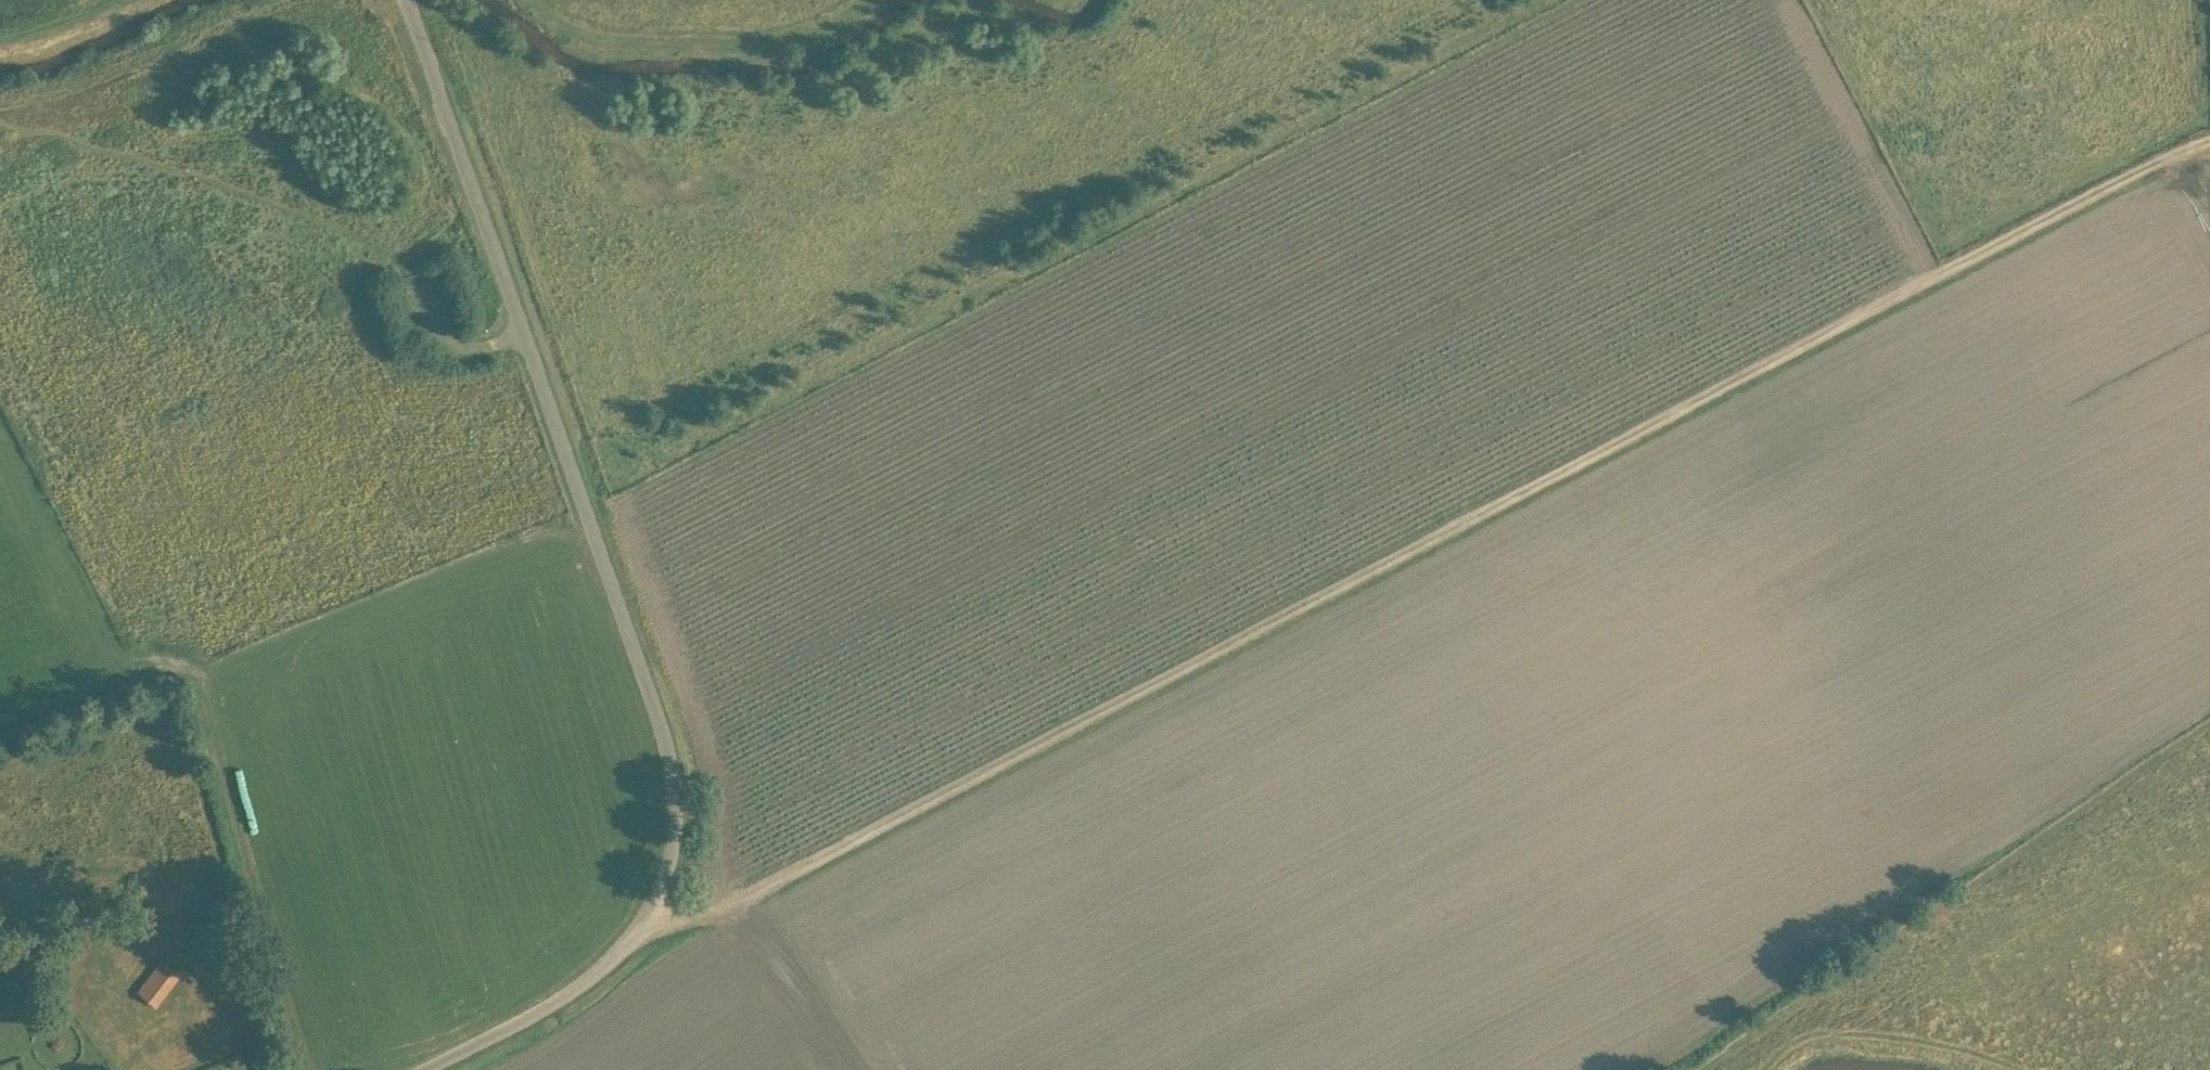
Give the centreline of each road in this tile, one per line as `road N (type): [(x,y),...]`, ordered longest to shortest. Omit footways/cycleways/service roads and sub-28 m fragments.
road 1 (track): [(2209,144),(2101,189),(692,927),(649,918)]
road 2 (unclassified): [(422,1069),(596,973),(649,918),(678,815),(666,737),(407,0)]

